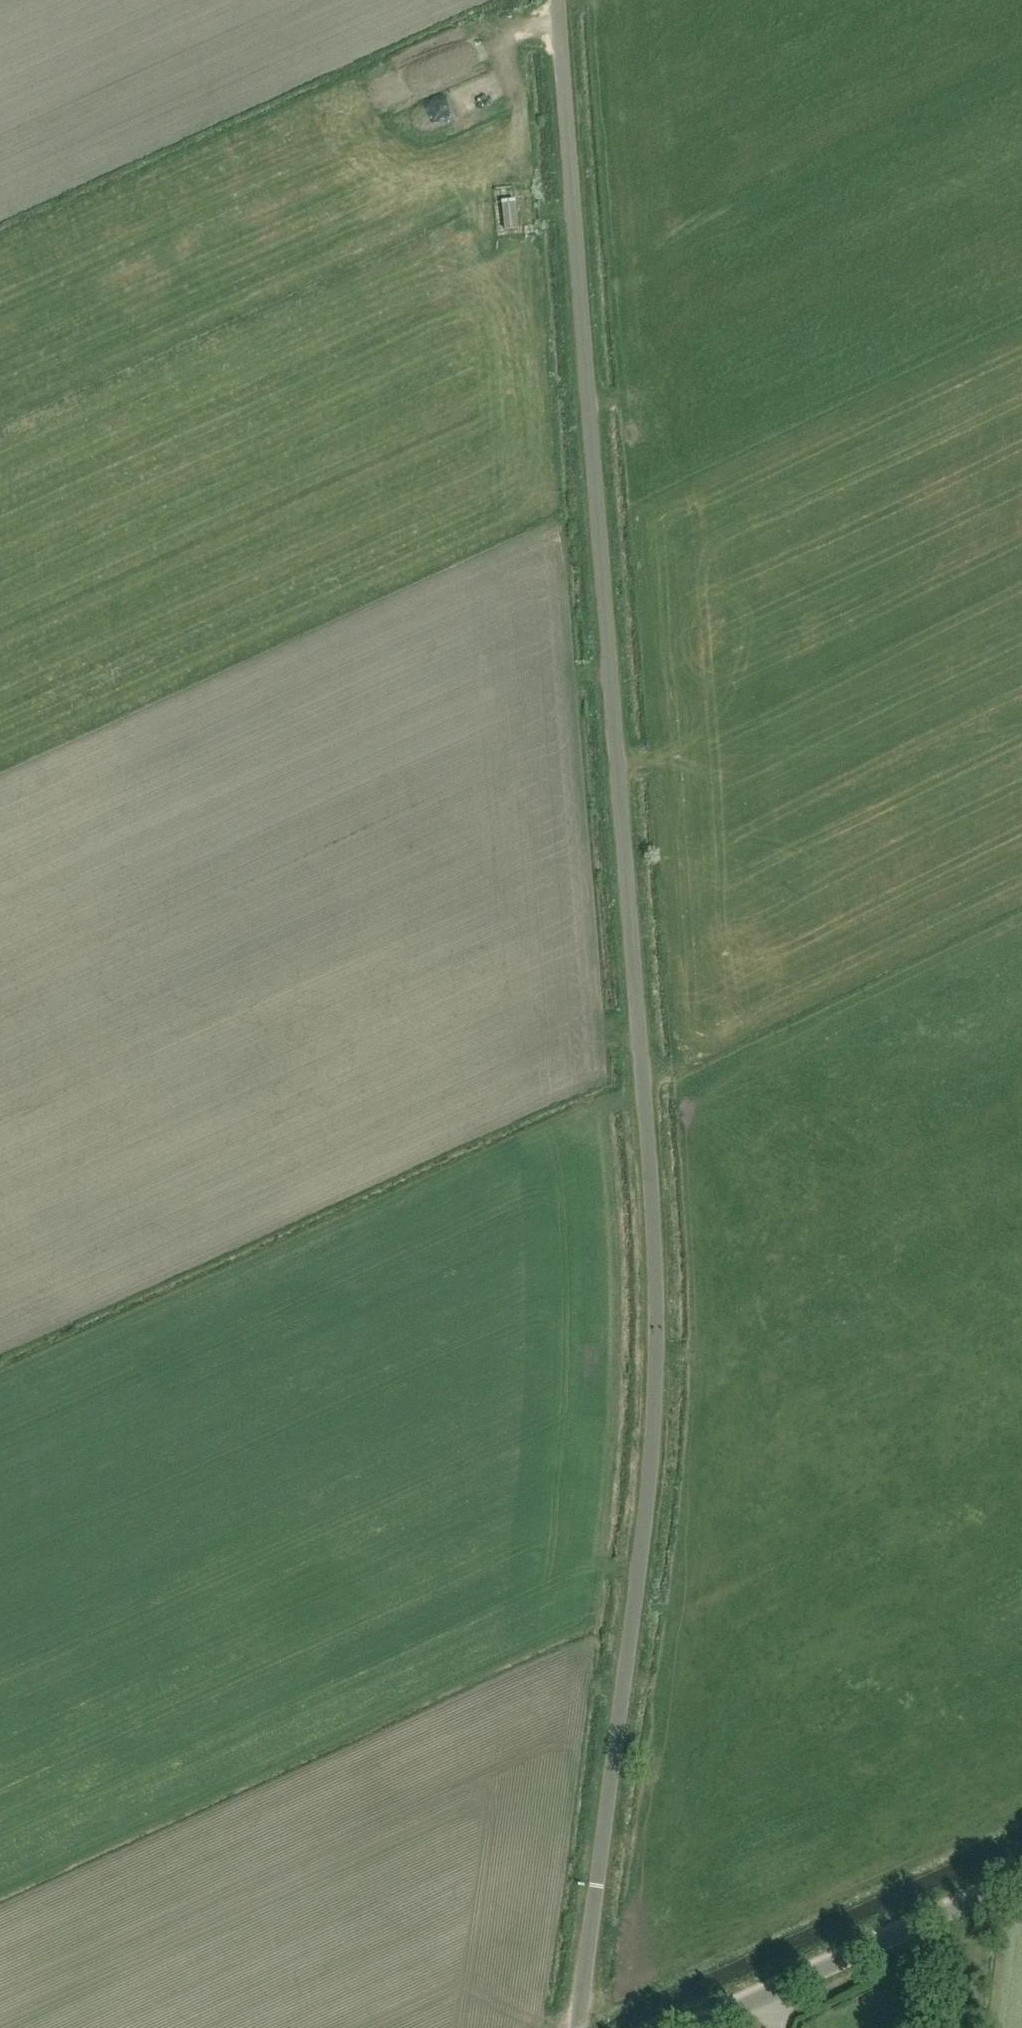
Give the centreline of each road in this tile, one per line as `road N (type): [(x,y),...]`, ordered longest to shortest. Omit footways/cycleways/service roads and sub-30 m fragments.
road 1 (unclassified): [(577,2027),(652,1449),(658,1349),(557,0)]
road 2 (unclassified): [(692,2027),(1021,1877)]

